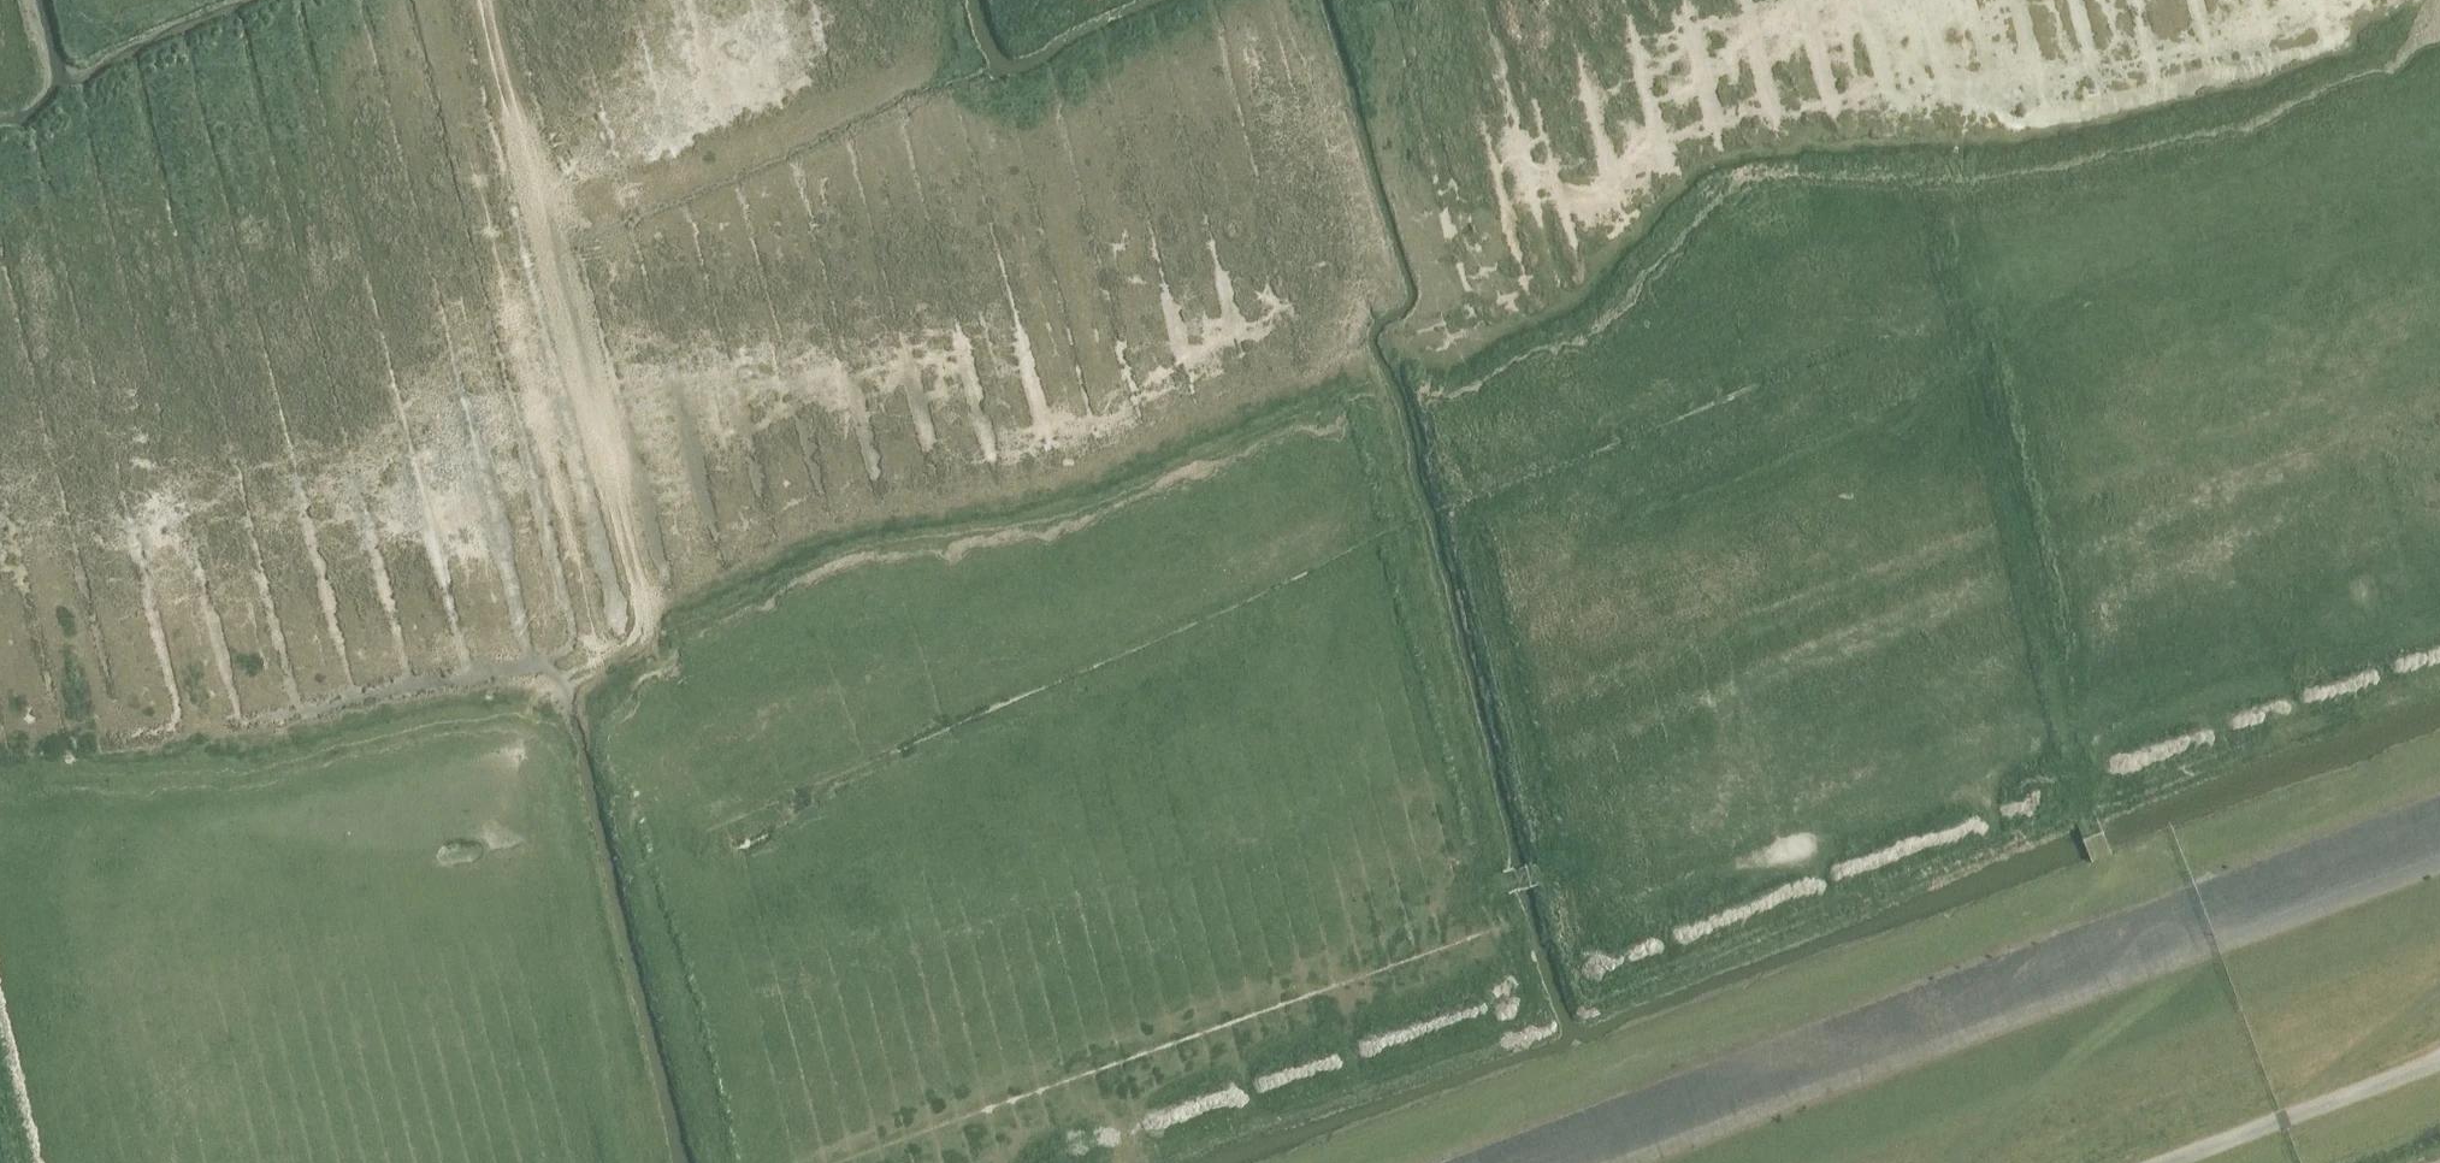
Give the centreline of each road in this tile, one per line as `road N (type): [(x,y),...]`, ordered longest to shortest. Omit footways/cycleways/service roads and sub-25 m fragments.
road 1 (track): [(1941,1162),(2193,947)]
road 2 (track): [(2299,1109),(2439,991)]

